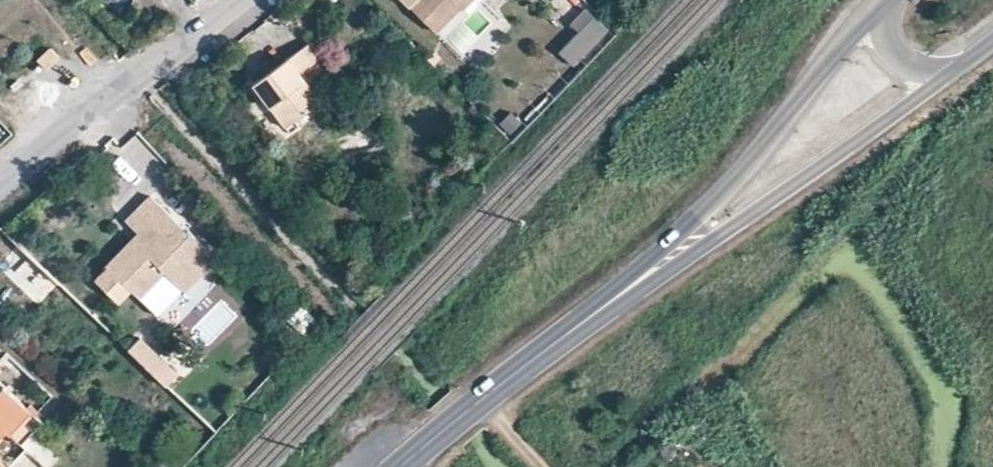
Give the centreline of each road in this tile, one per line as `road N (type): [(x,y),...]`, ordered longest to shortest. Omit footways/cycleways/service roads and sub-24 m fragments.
road 1 (tertiary): [(590,317),(970,66)]
road 2 (tertiary): [(889,0),(743,169),(590,317)]
road 3 (residential): [(239,0),(0,186)]
road 4 (tertiary): [(401,466),(590,317)]
road 5 (tertiary): [(894,0),(883,30),(896,62),(930,76),(970,66)]

